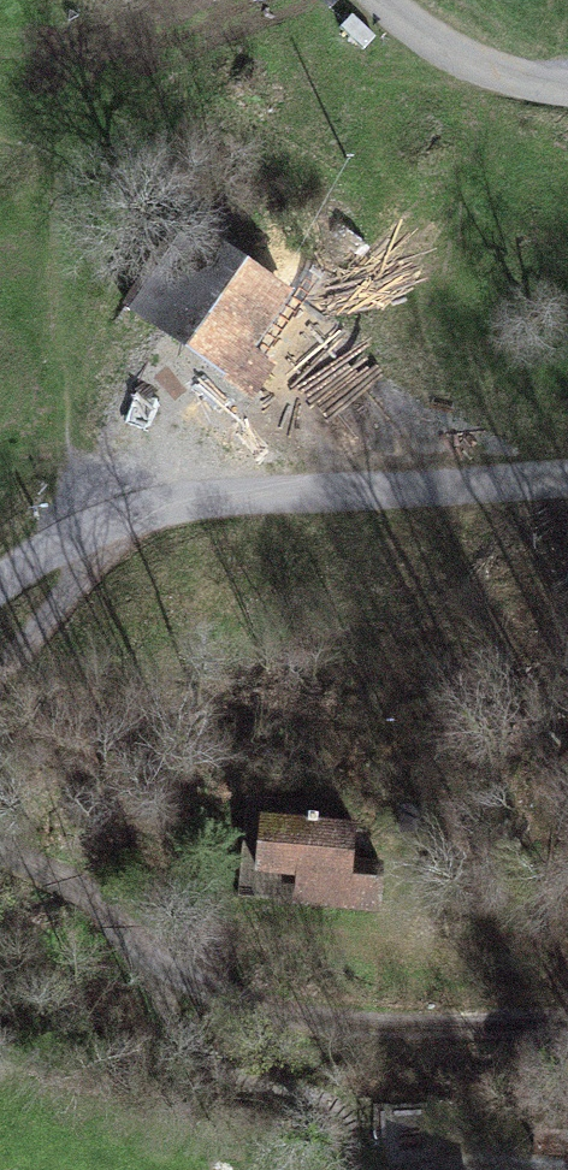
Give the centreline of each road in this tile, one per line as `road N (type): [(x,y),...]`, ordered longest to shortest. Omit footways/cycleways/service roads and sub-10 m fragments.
road 1 (unclassified): [(0,582),(49,550),(176,503),(567,476)]
road 2 (unclassified): [(567,86),(481,63),(385,0)]
road 3 (track): [(372,1027),(512,1017),(567,1021)]
road 4 (track): [(255,1000),(372,1027)]

